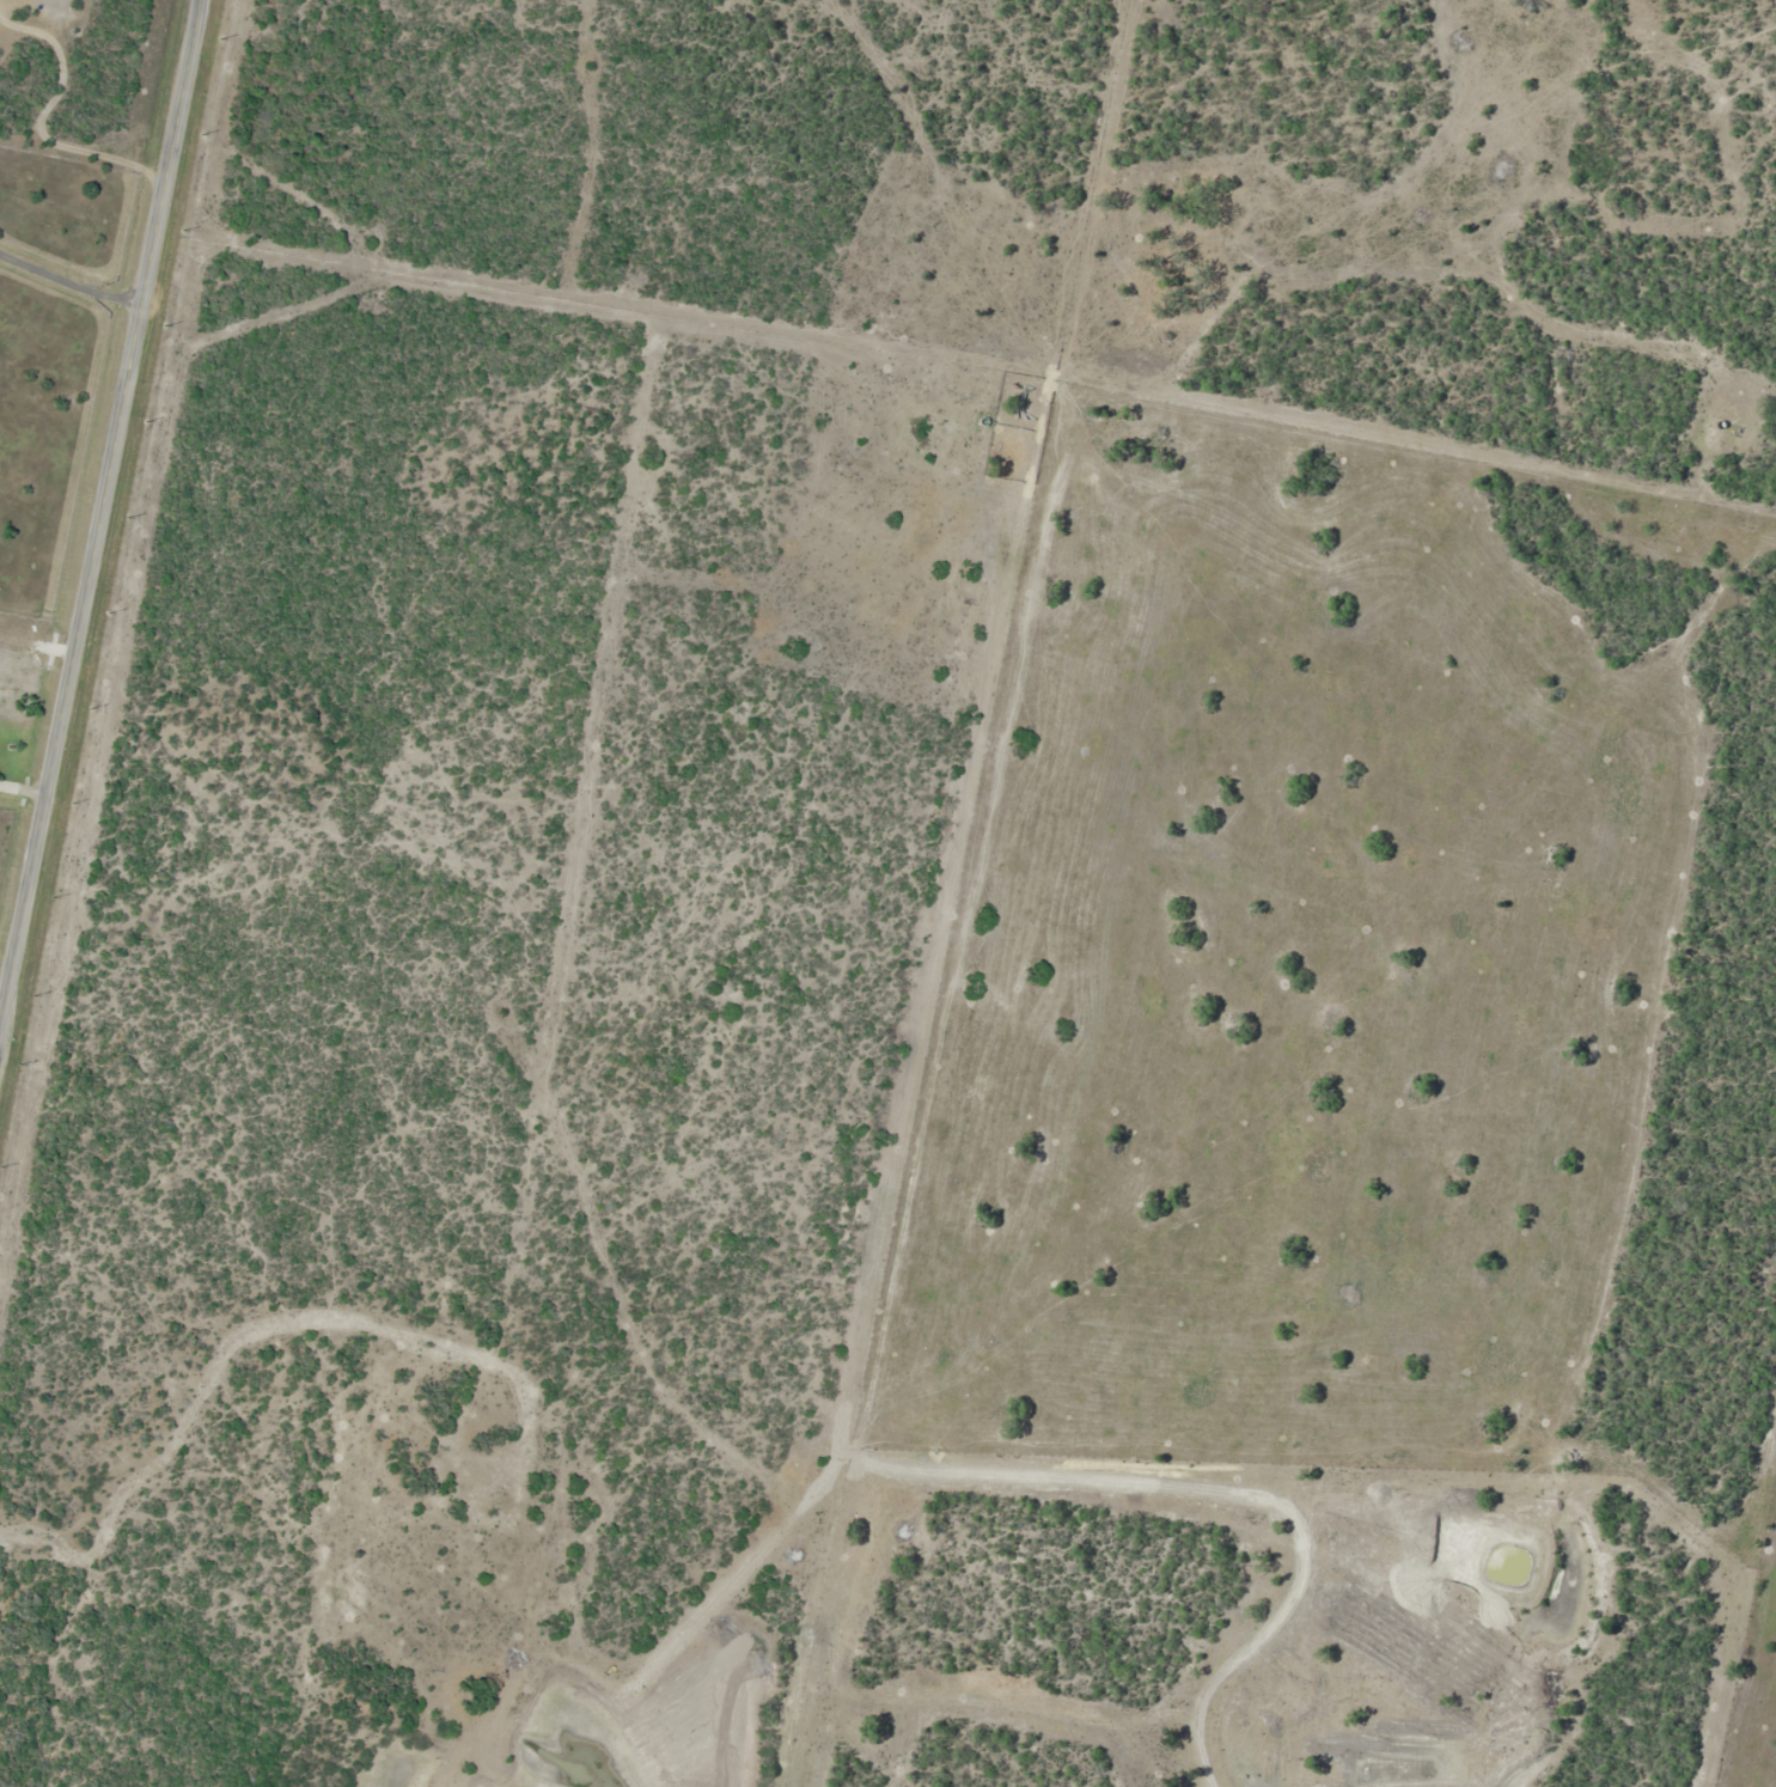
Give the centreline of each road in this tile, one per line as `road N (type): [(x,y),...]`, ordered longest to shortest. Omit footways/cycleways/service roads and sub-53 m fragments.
road 1 (tertiary): [(0,1019),(204,0)]

